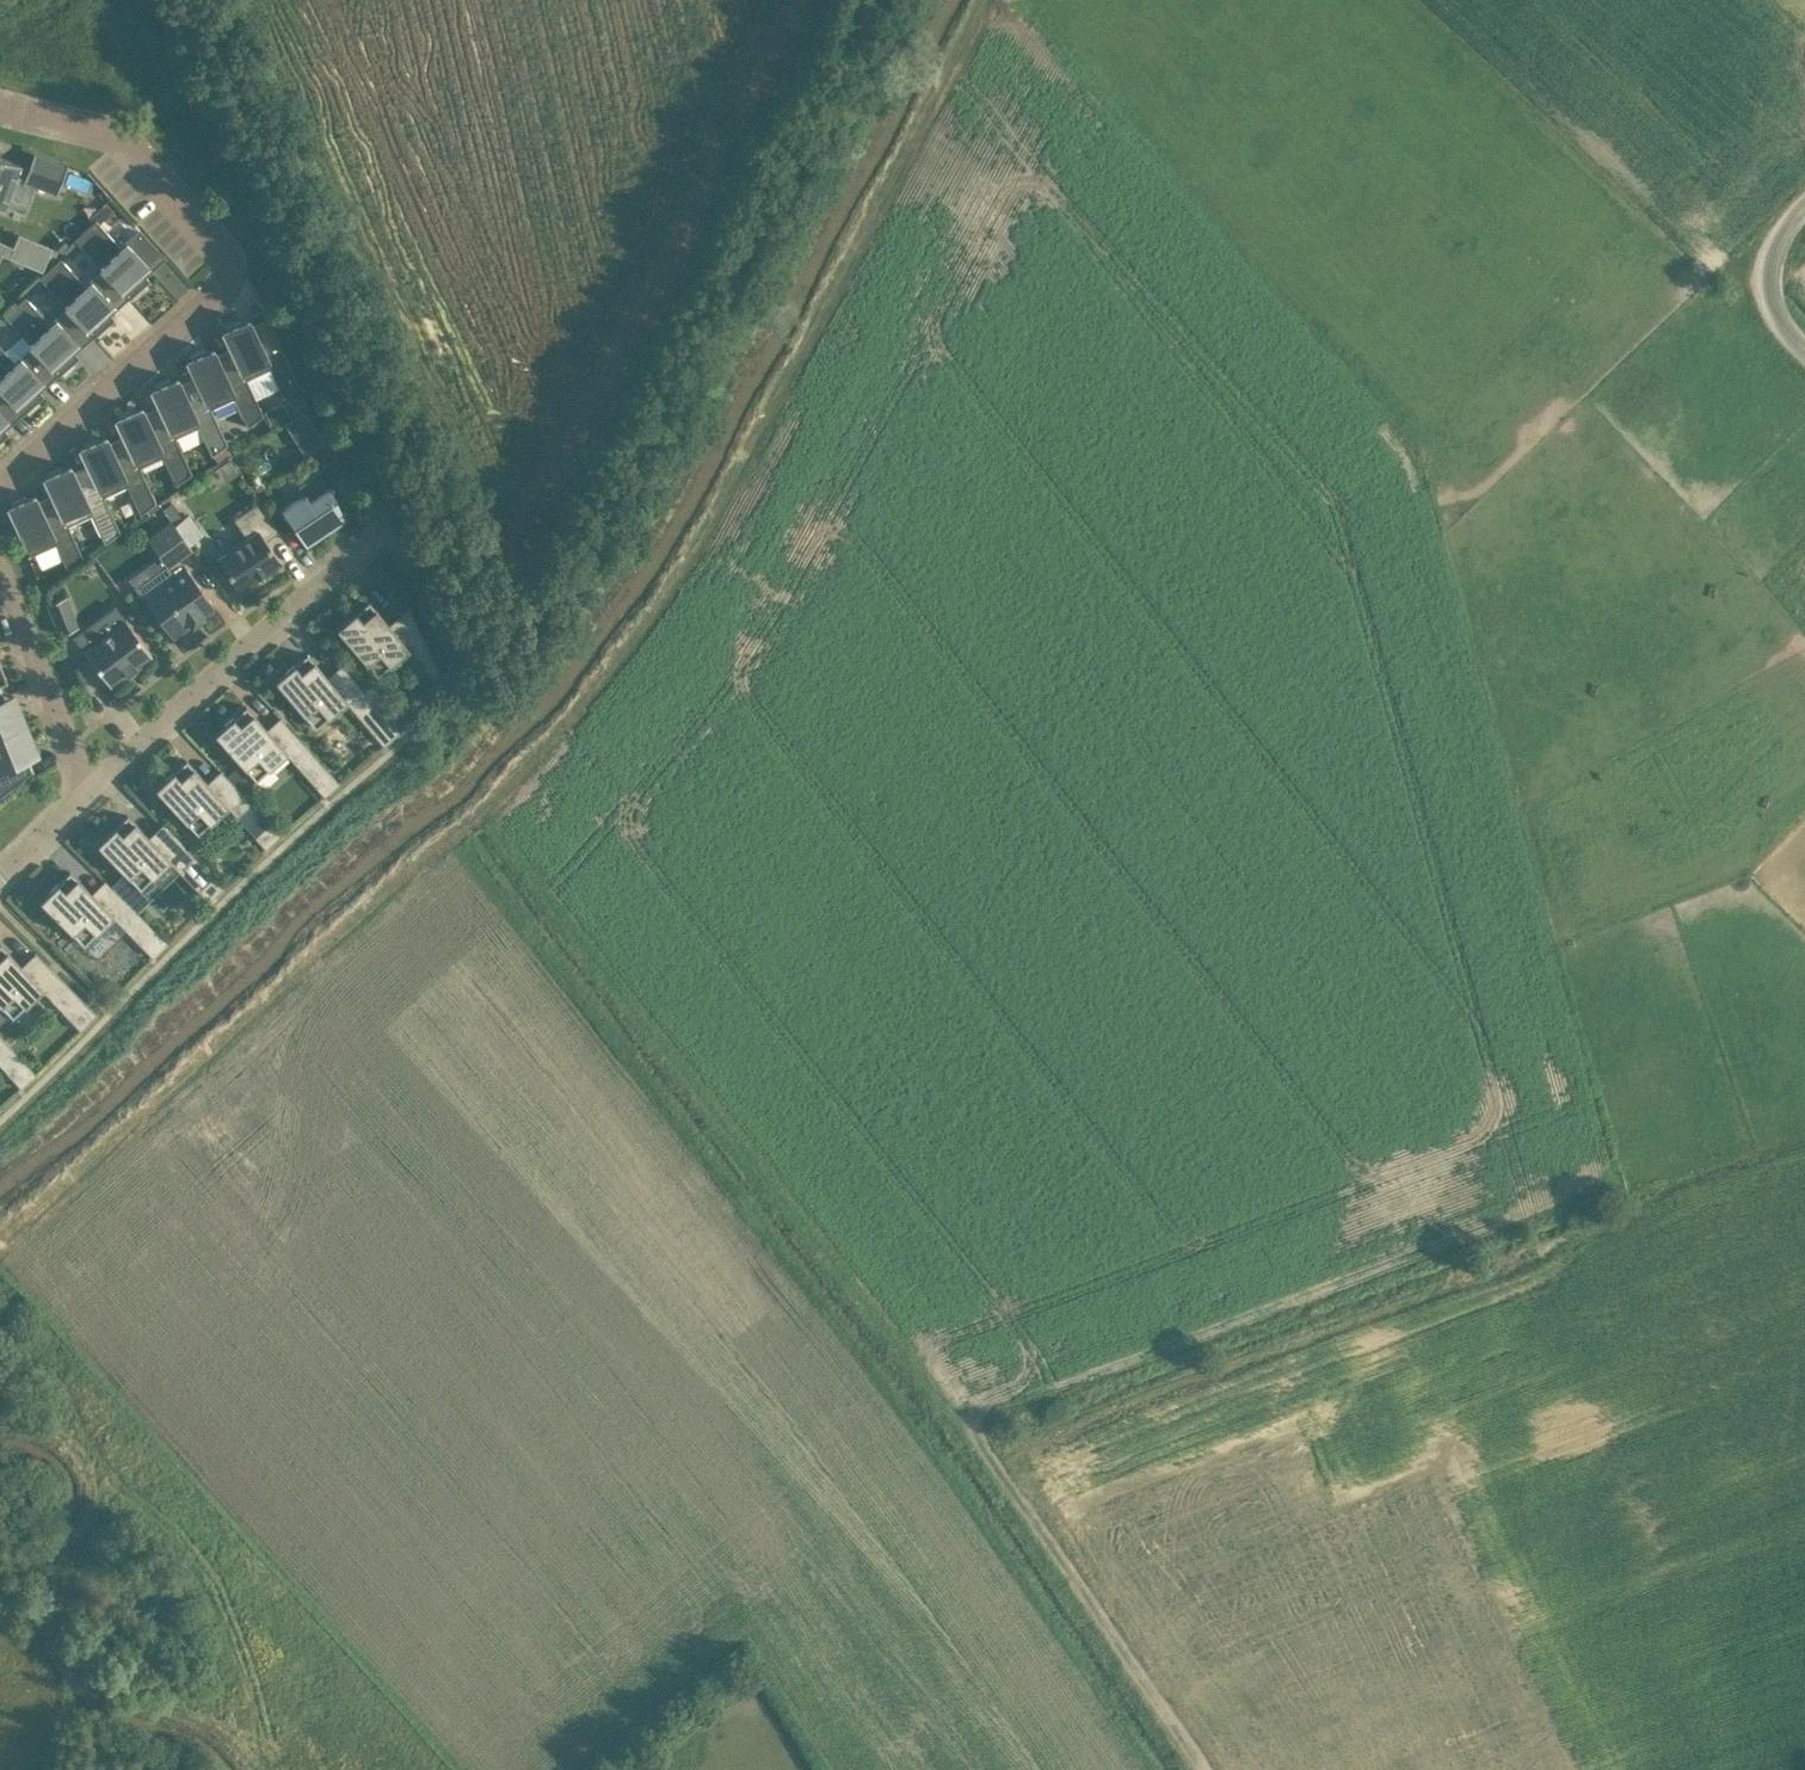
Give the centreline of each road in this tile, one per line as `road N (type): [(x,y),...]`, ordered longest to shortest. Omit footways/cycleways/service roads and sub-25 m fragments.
road 1 (track): [(0,1247),(481,801),(562,720),(659,599),(743,467),(981,0)]
road 2 (residential): [(0,106),(120,135),(238,269),(0,483)]
road 3 (residential): [(92,787),(386,525)]
road 4 (residential): [(0,560),(92,787)]
road 5 (unclassified): [(1804,206),(1780,234),(1769,275),(1775,305),(1804,342)]
road 6 (residential): [(0,877),(92,787)]

